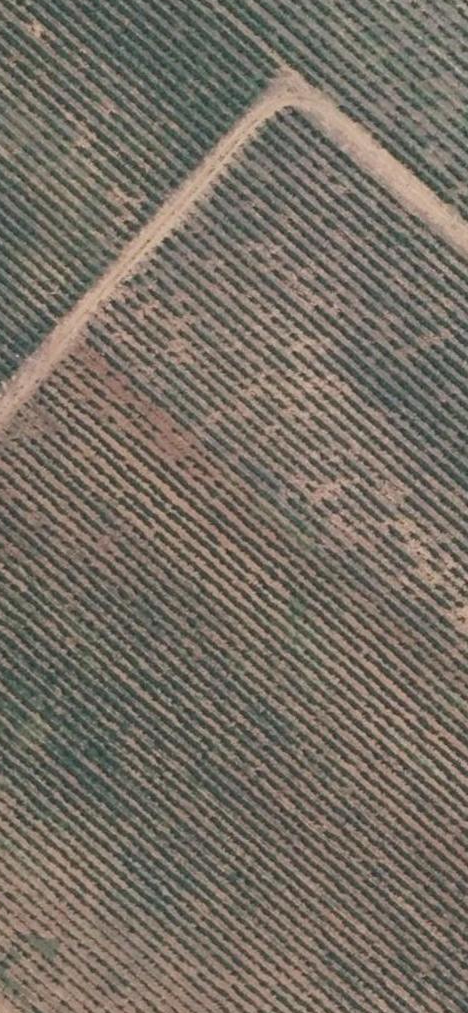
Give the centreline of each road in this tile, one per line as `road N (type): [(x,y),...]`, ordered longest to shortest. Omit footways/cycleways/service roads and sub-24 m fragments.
road 1 (track): [(467,236),(316,100),(267,107),(0,411)]

